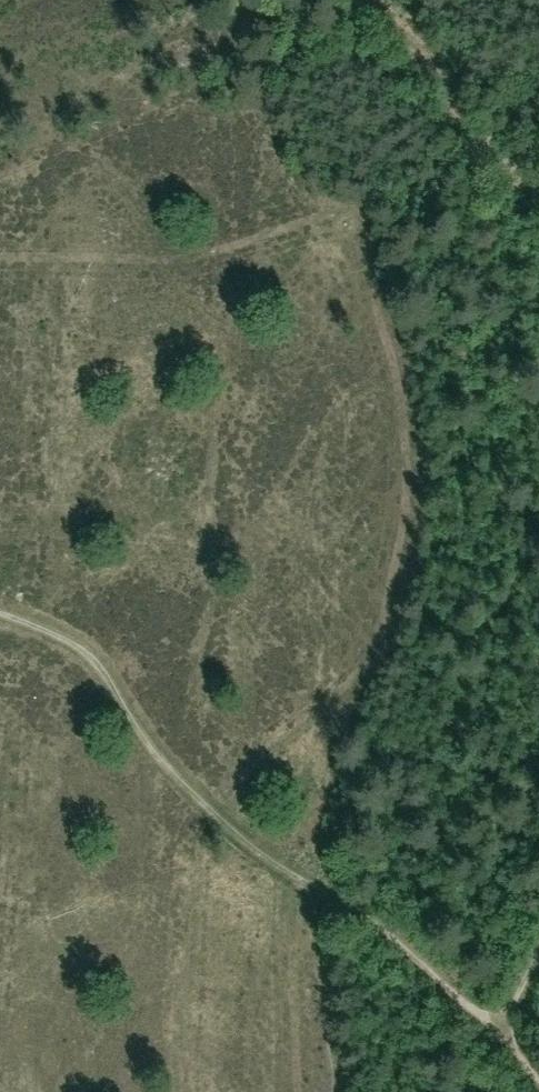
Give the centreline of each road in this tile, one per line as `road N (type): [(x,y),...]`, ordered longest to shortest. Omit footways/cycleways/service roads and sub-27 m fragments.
road 1 (track): [(494,1025),(367,919),(221,820),(170,770),(88,652),(0,612)]
road 2 (track): [(538,196),(370,0)]

